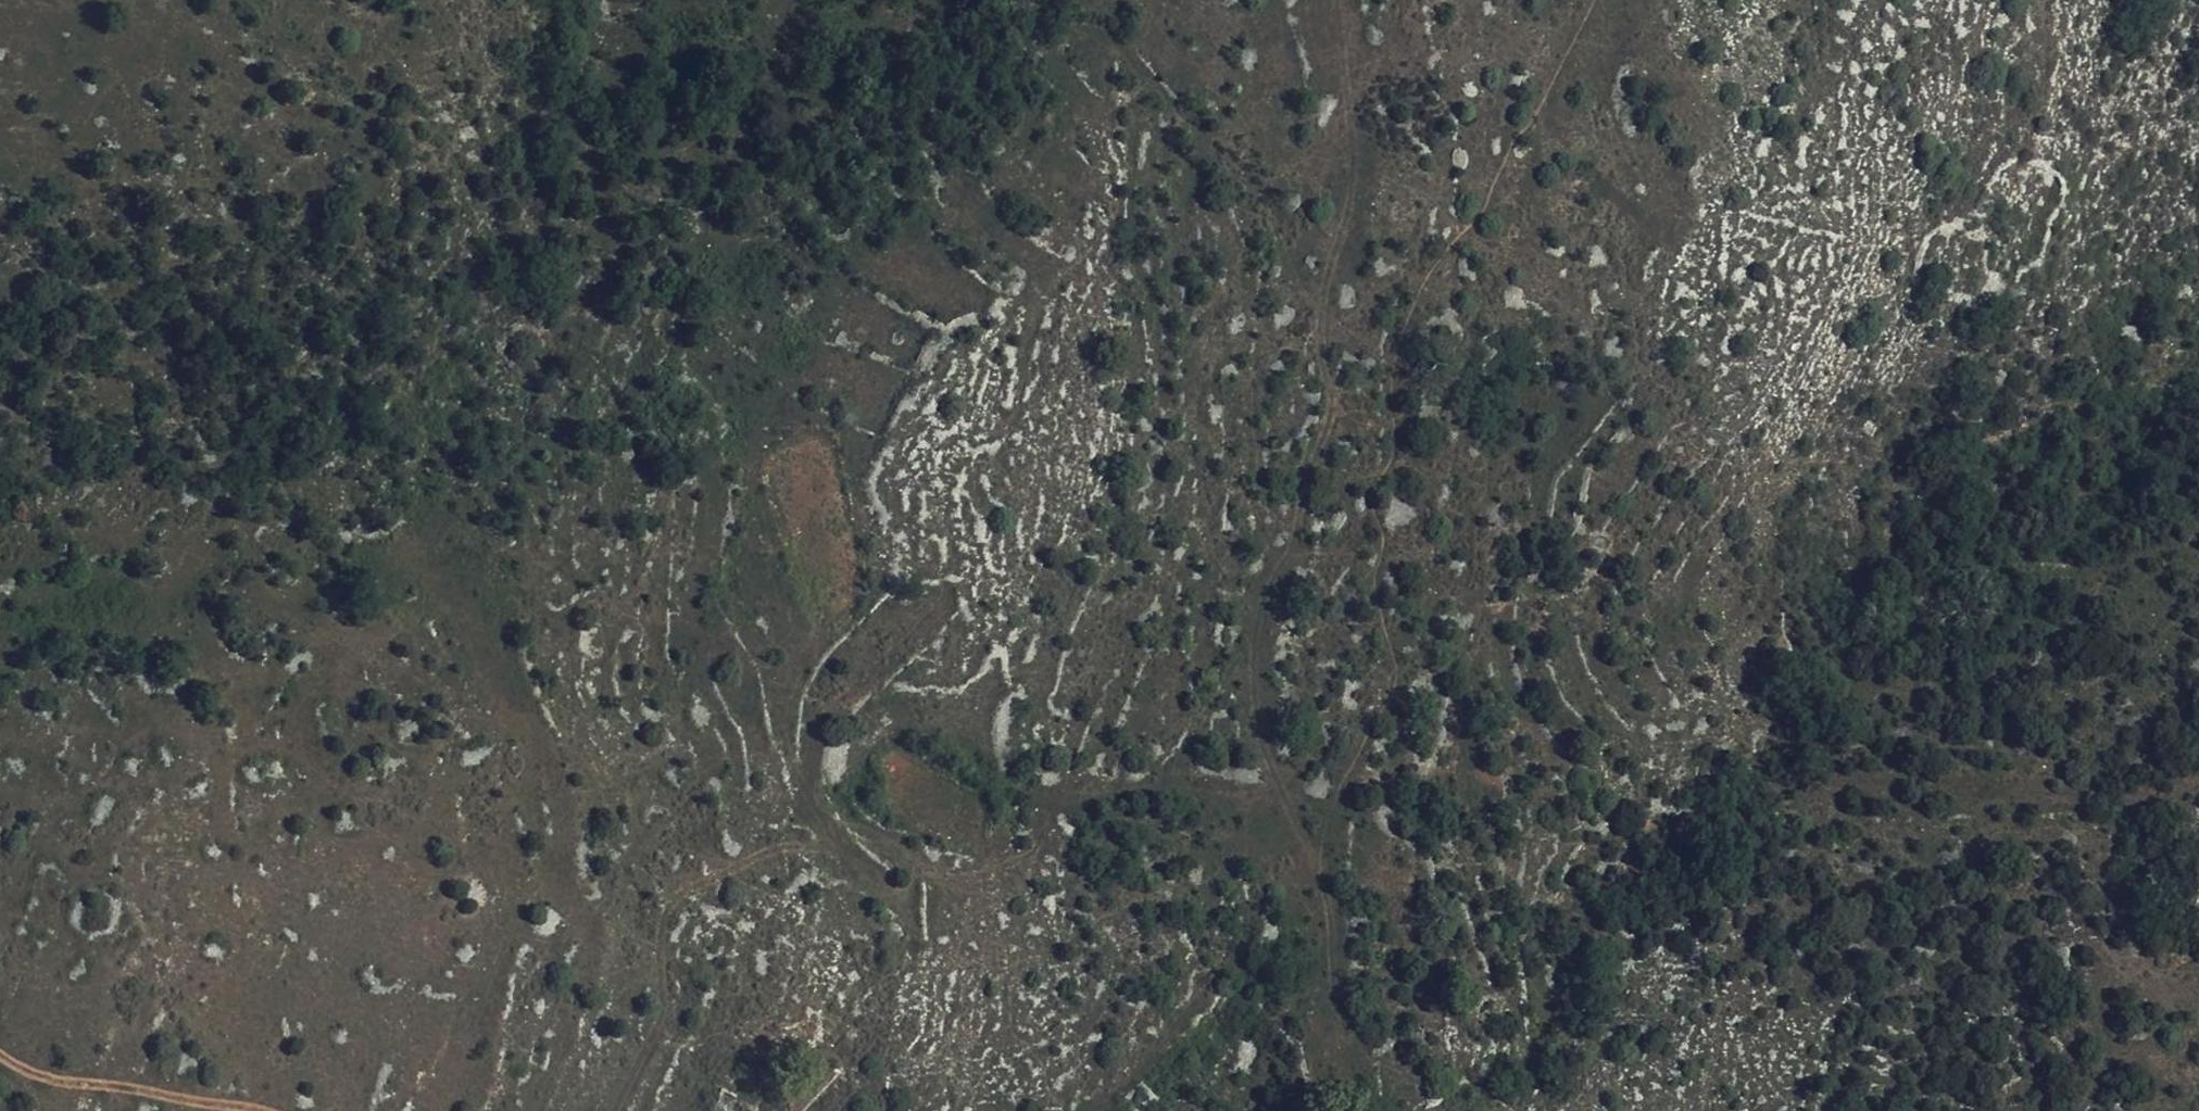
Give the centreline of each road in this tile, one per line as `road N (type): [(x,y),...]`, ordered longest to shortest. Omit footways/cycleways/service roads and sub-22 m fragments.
road 1 (track): [(0,1054),(35,1079),(266,1110)]

